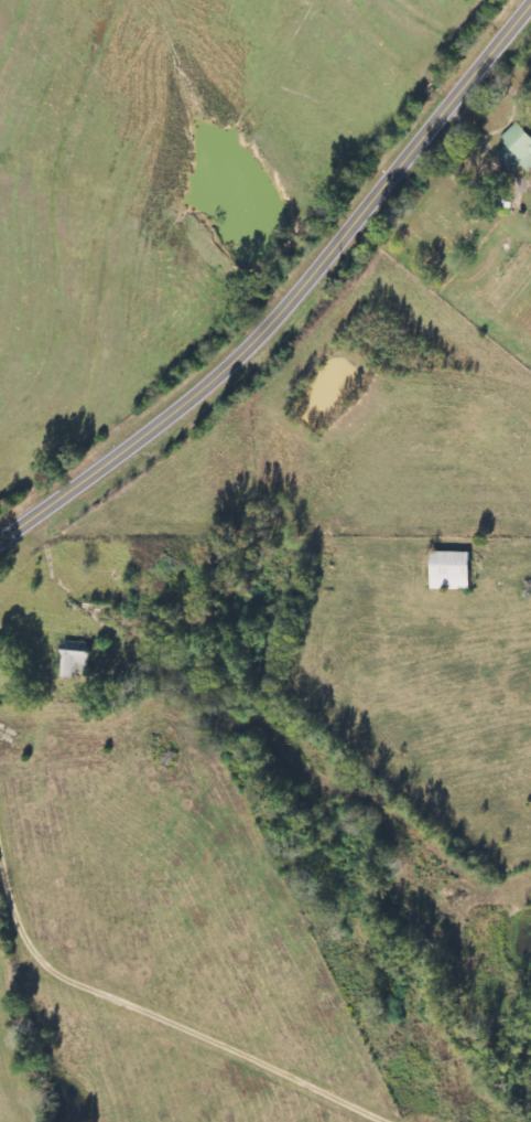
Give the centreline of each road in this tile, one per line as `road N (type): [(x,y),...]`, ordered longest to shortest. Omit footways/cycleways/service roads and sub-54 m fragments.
road 1 (tertiary): [(530,7),(268,329),(207,387),(0,542)]

